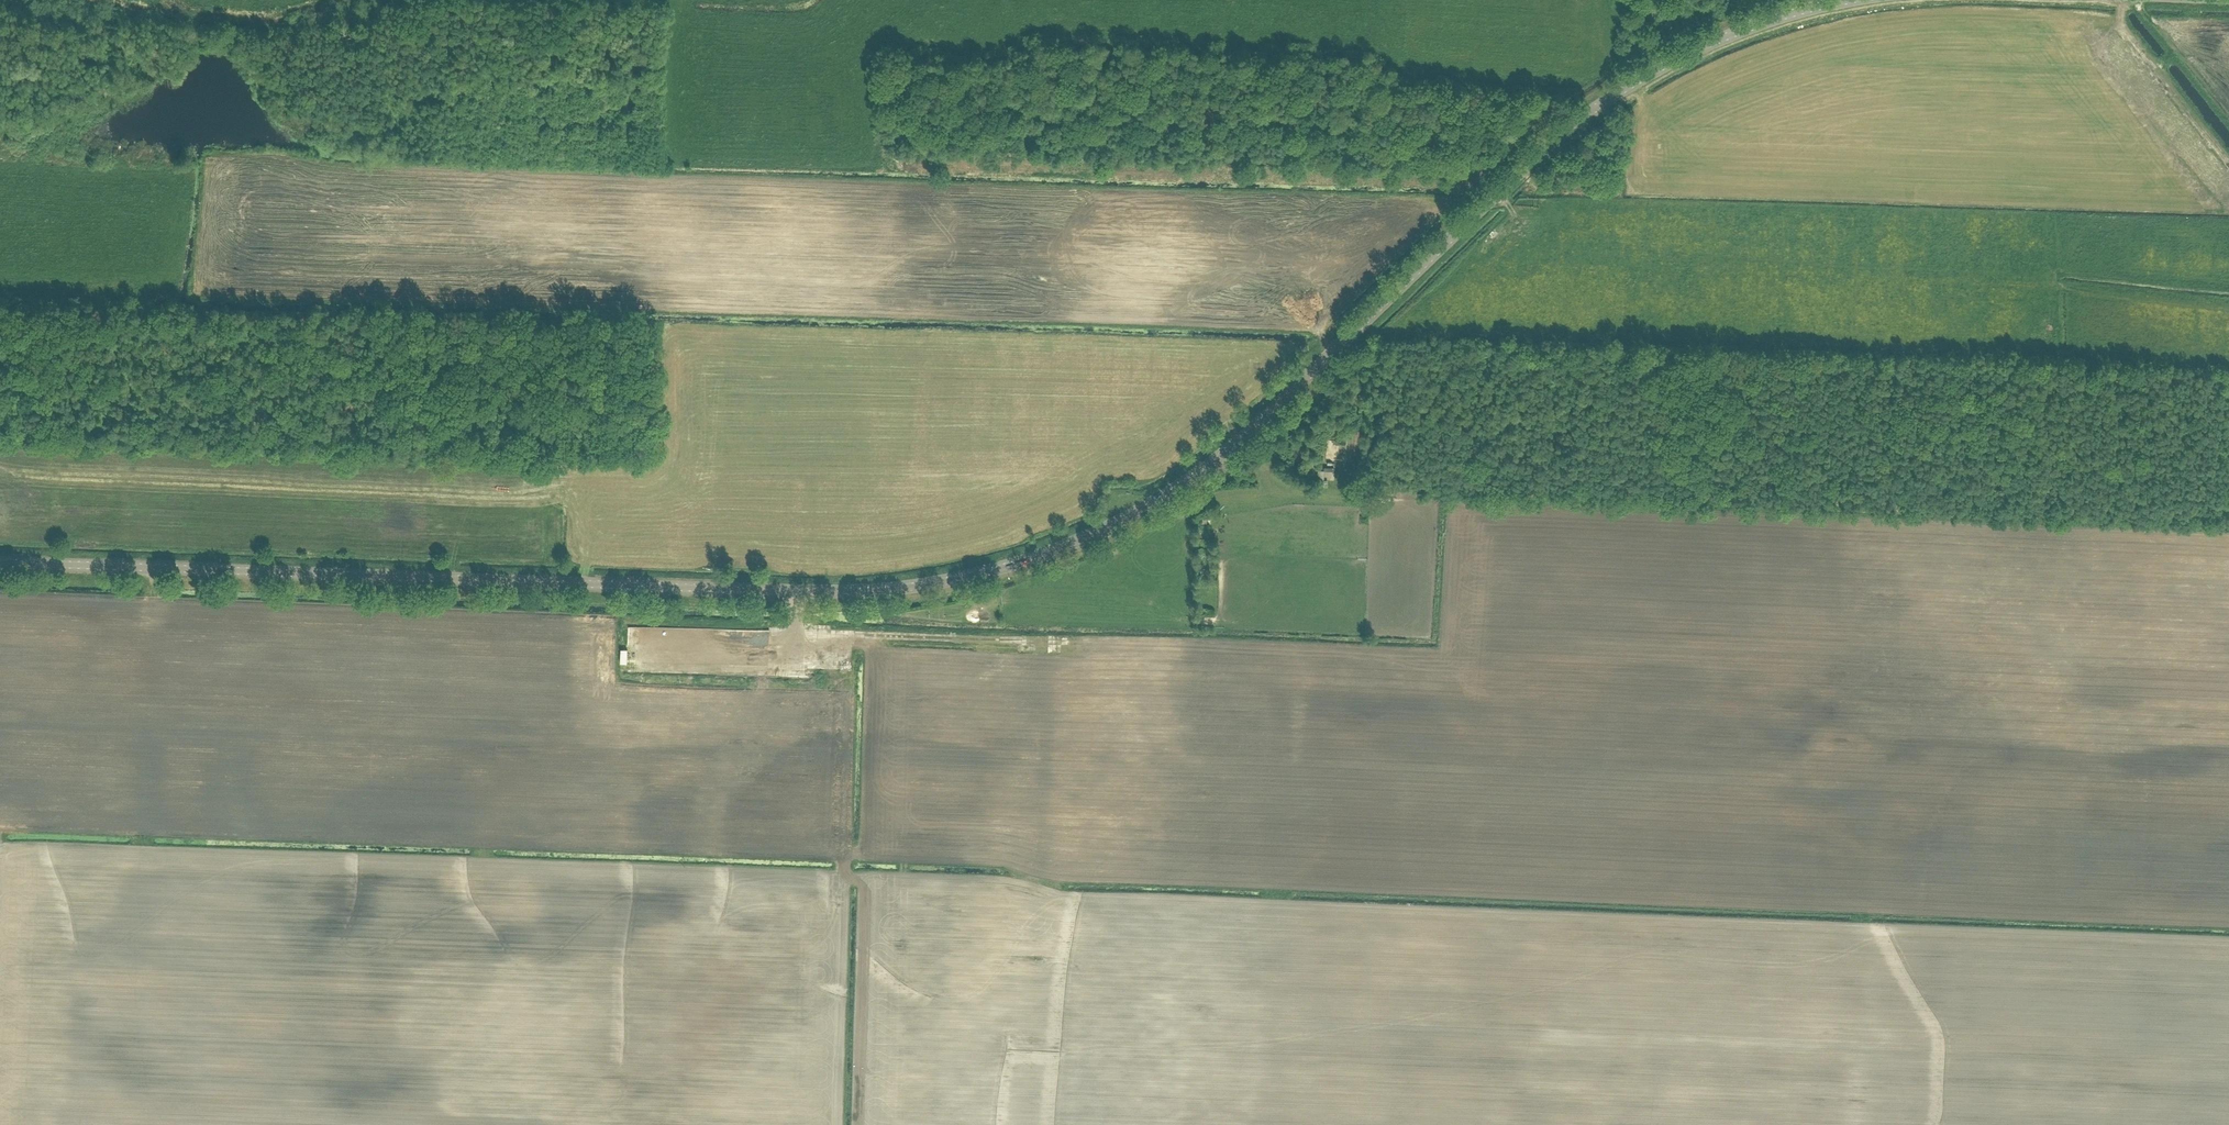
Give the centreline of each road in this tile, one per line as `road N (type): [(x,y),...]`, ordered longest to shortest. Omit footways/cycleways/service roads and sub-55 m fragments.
road 1 (tertiary): [(0,564),(876,591),(989,570),(1104,528),(1207,470),(1550,150),(1635,83),(1751,26),(1842,0)]

